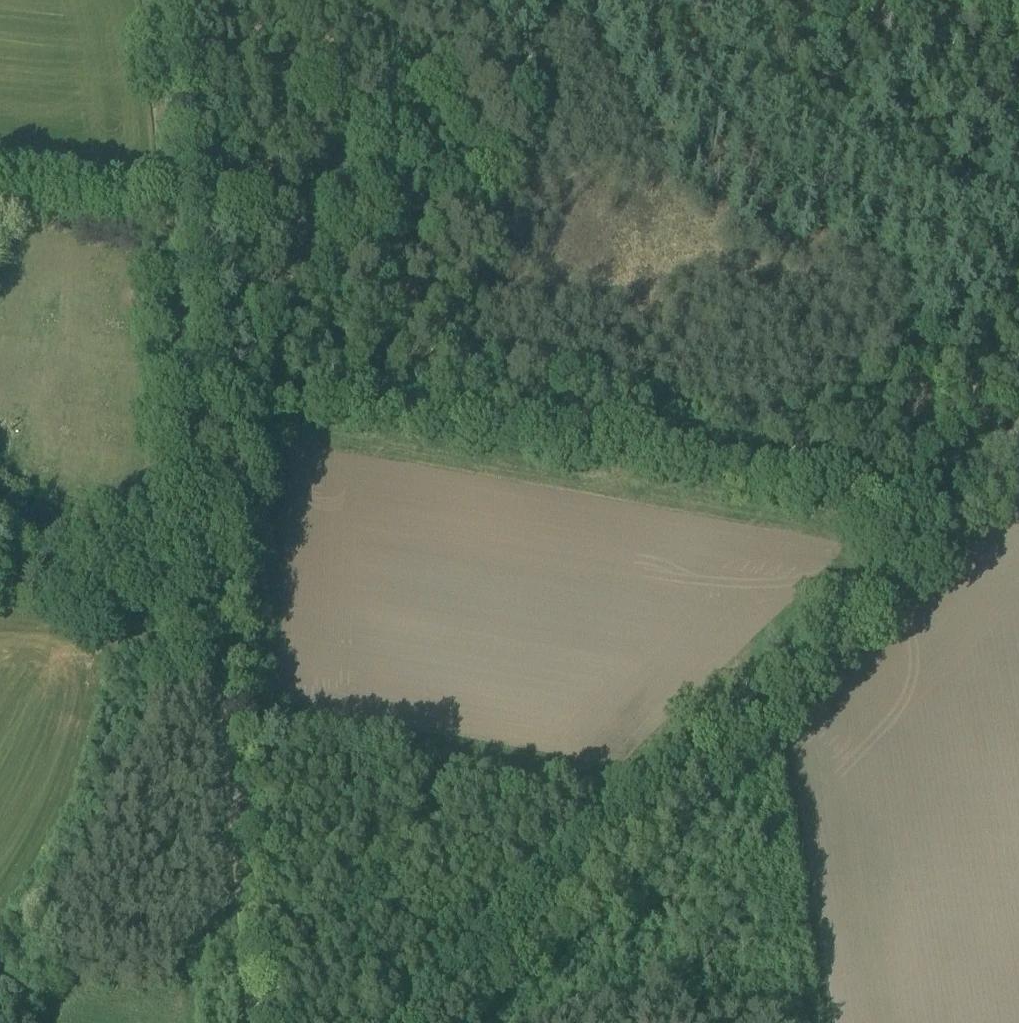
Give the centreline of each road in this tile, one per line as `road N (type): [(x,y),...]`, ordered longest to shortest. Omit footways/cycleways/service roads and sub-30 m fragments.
road 1 (unclassified): [(242,1022),(157,0)]
road 2 (track): [(425,1022),(938,523),(1018,417)]

